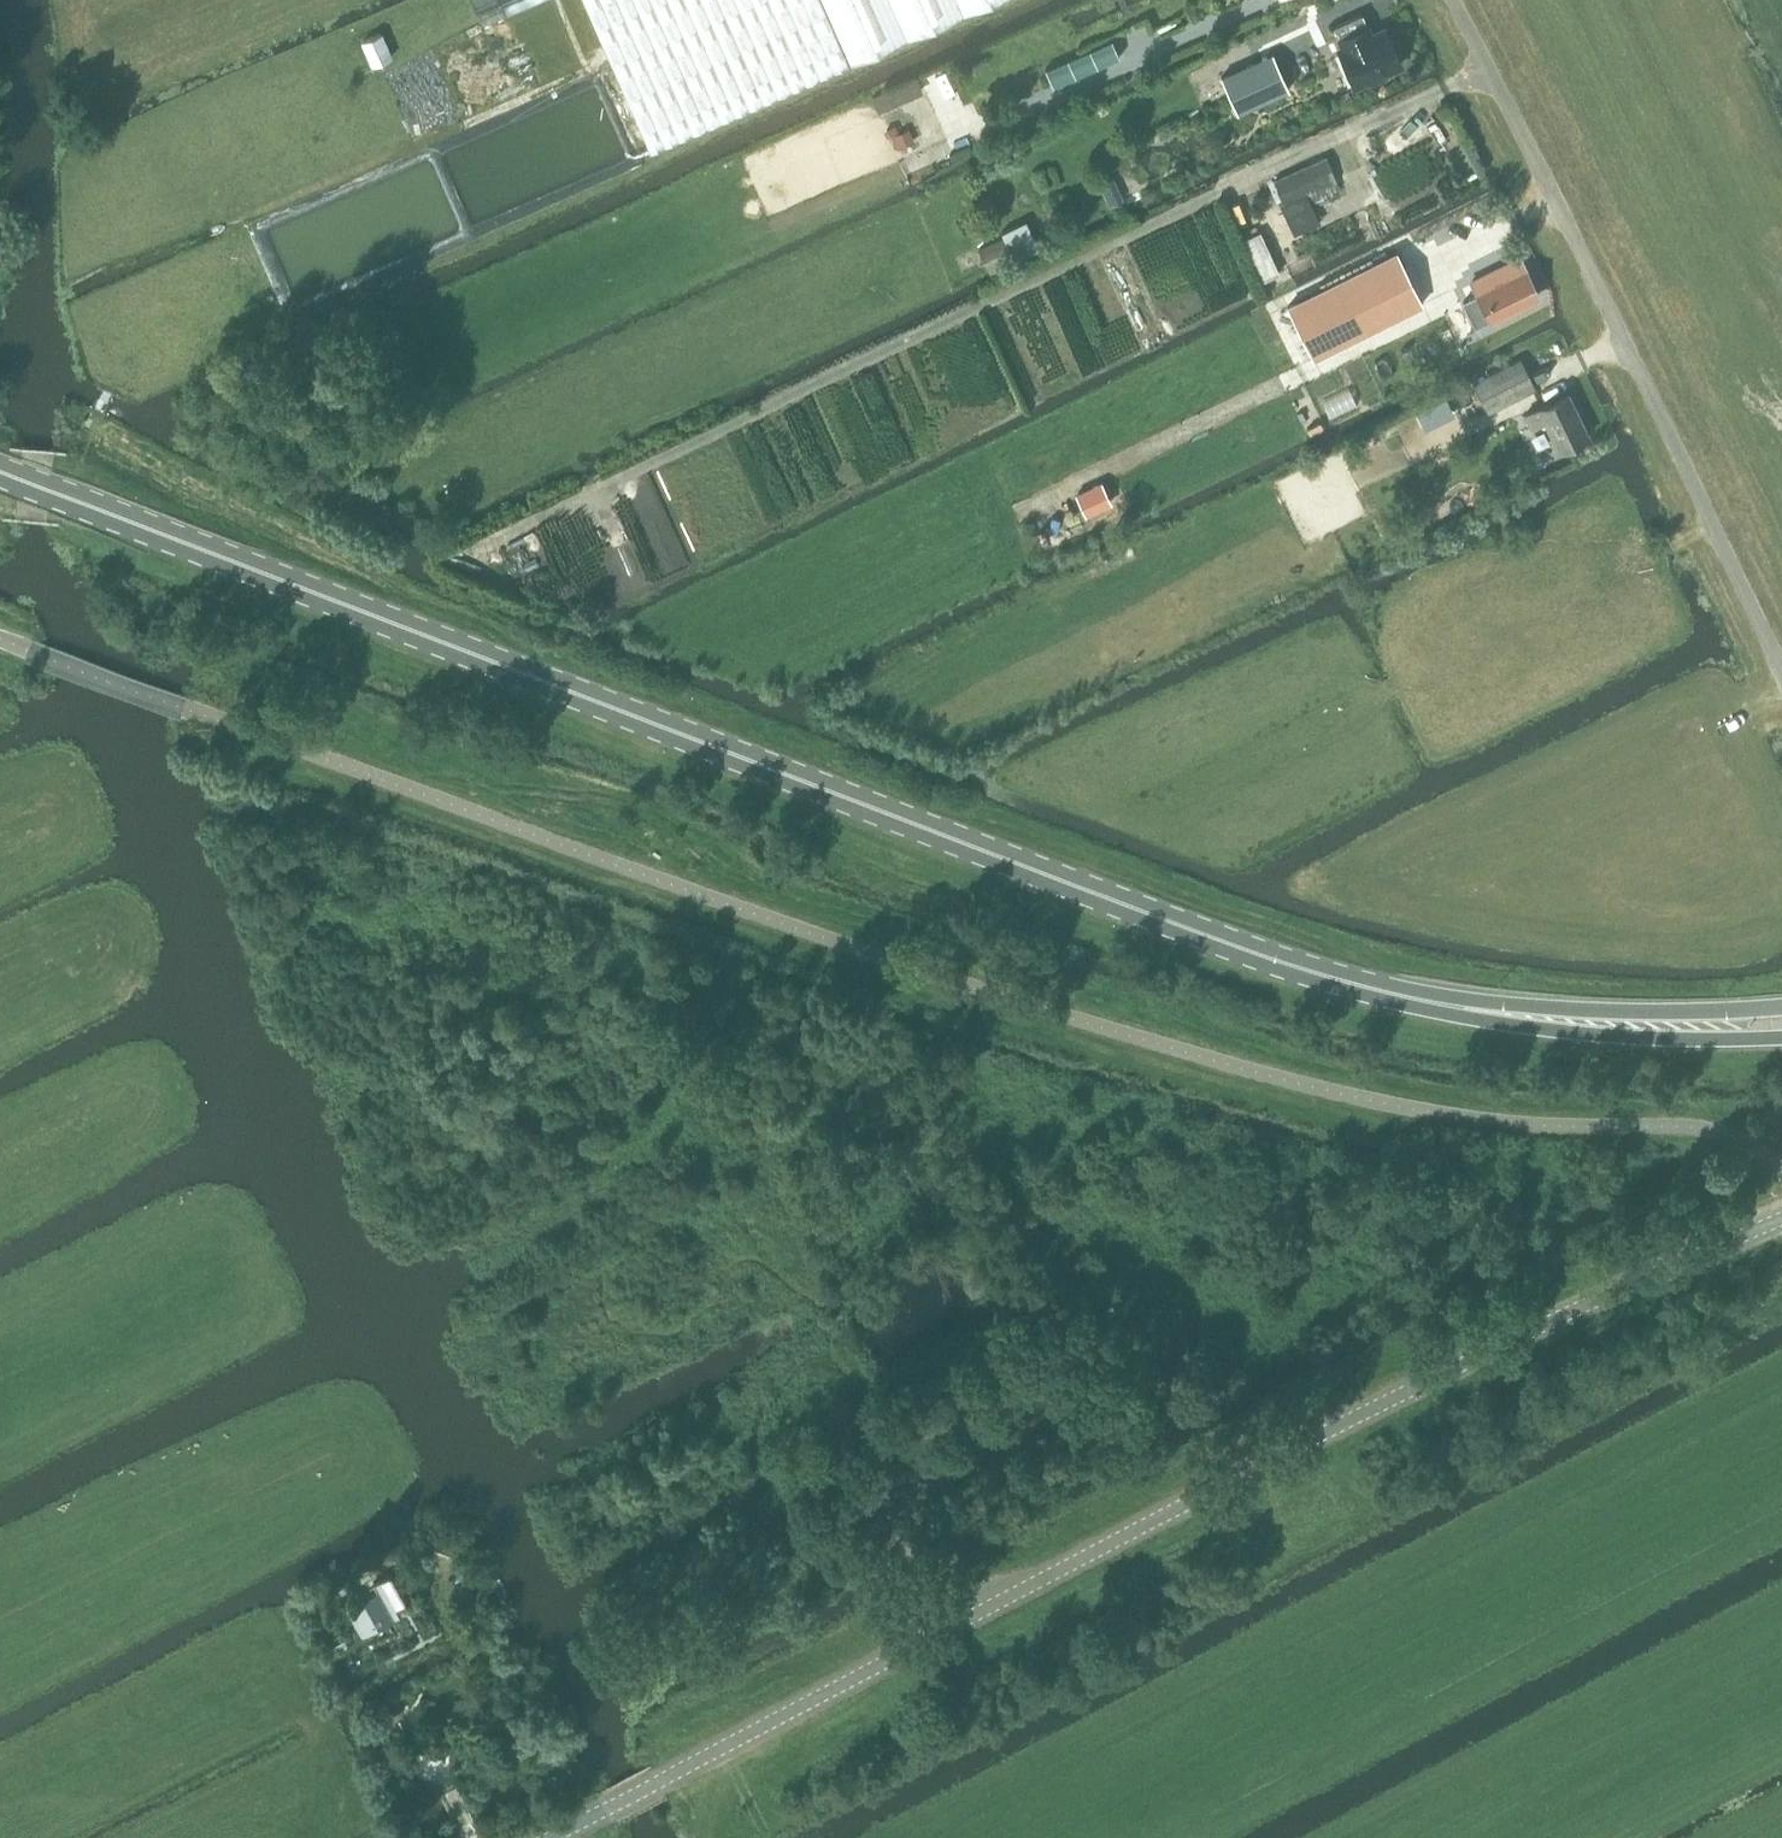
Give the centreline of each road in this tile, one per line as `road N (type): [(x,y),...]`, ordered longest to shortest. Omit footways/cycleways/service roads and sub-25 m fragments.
road 1 (primary): [(1642,1028),(1456,1011),(1241,951),(0,475)]
road 2 (unclassified): [(552,1837),(1397,1397),(1781,1219)]
road 3 (unclassified): [(1781,662),(1455,0)]
road 4 (primary): [(1781,1007),(1642,1028)]
road 5 (primary): [(1642,1028),(1781,1034)]

